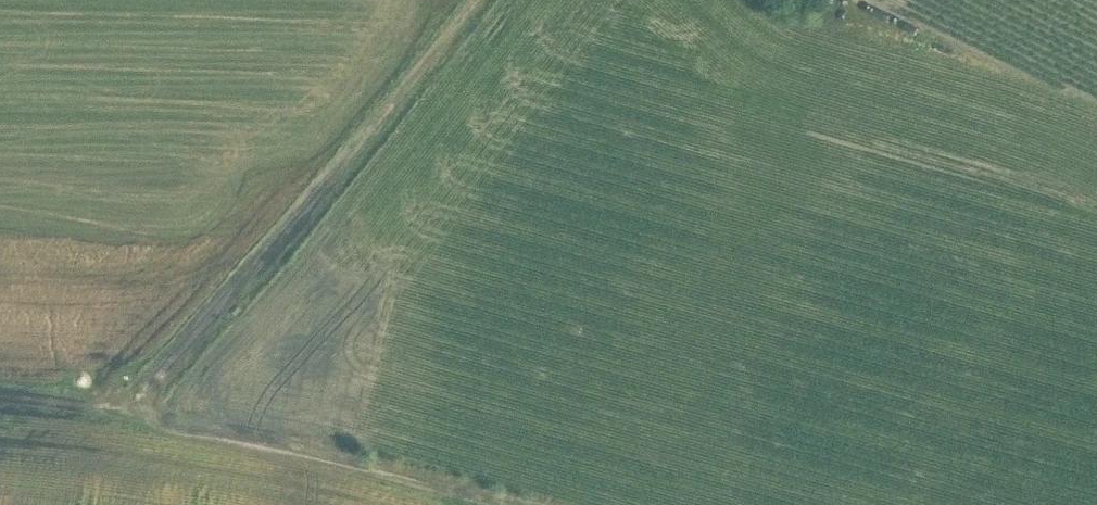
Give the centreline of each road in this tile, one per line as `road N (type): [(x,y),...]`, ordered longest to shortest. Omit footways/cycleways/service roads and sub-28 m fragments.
road 1 (track): [(132,411),(420,471),(537,504)]
road 2 (track): [(0,391),(132,411)]

